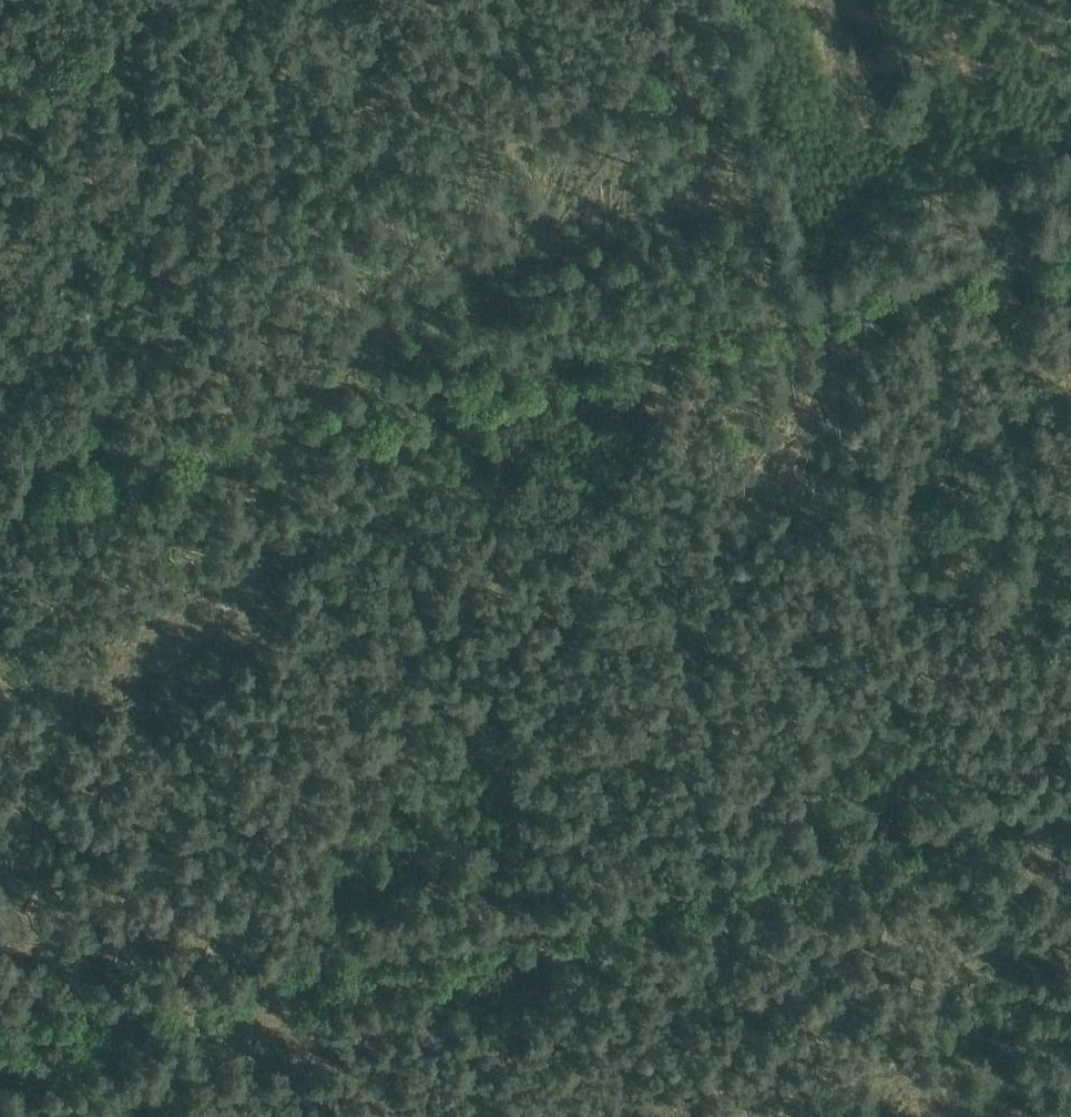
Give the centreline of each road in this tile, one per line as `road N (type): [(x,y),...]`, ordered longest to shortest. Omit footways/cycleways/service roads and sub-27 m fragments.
road 1 (track): [(0,512),(1070,237)]
road 2 (track): [(1070,811),(0,1043)]

